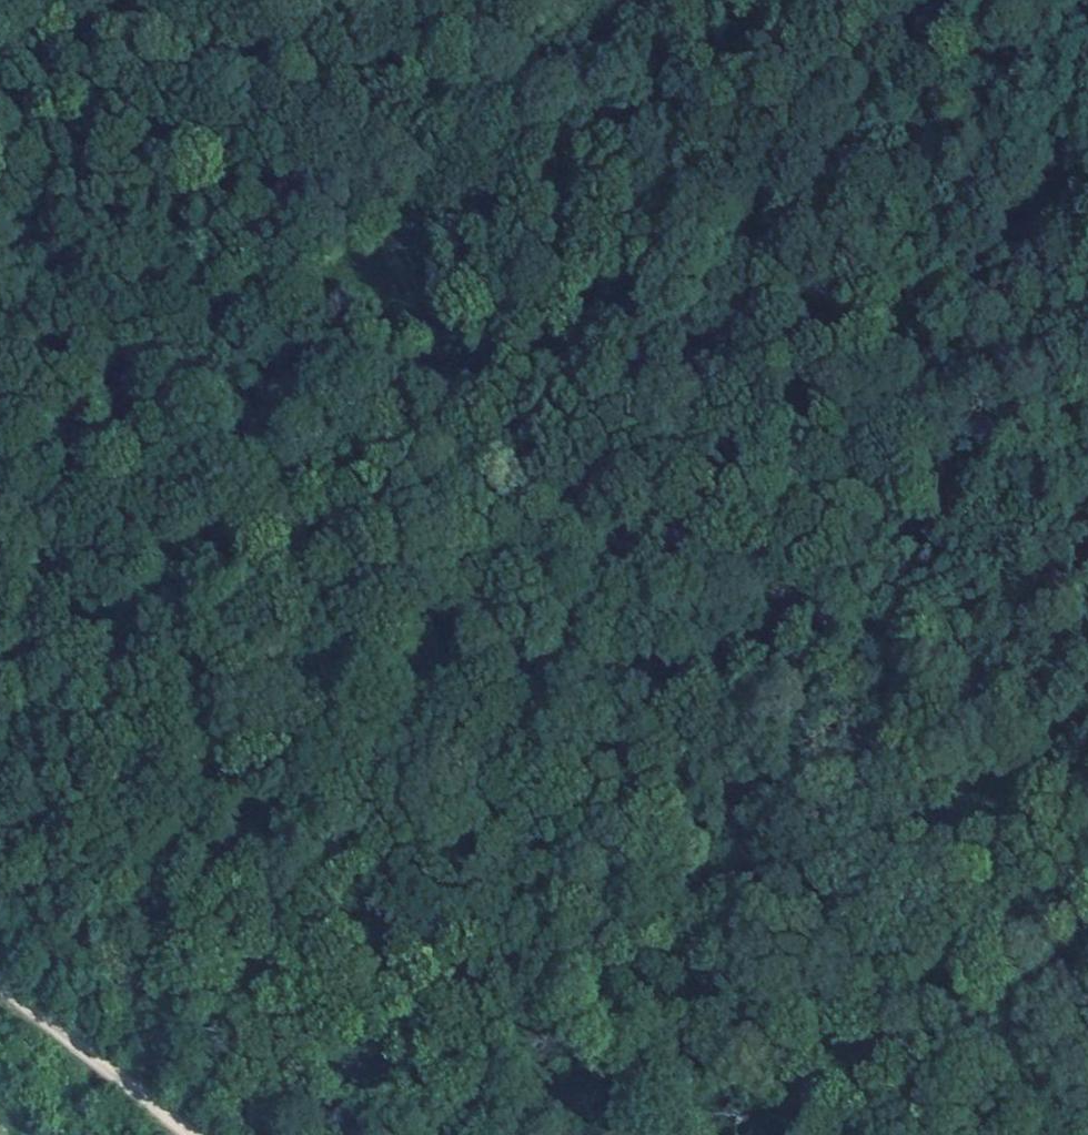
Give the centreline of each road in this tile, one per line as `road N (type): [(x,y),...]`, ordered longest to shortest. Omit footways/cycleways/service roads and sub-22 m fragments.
road 1 (track): [(0,987),(183,1134)]
road 2 (track): [(1087,208),(1058,159),(1067,11)]

